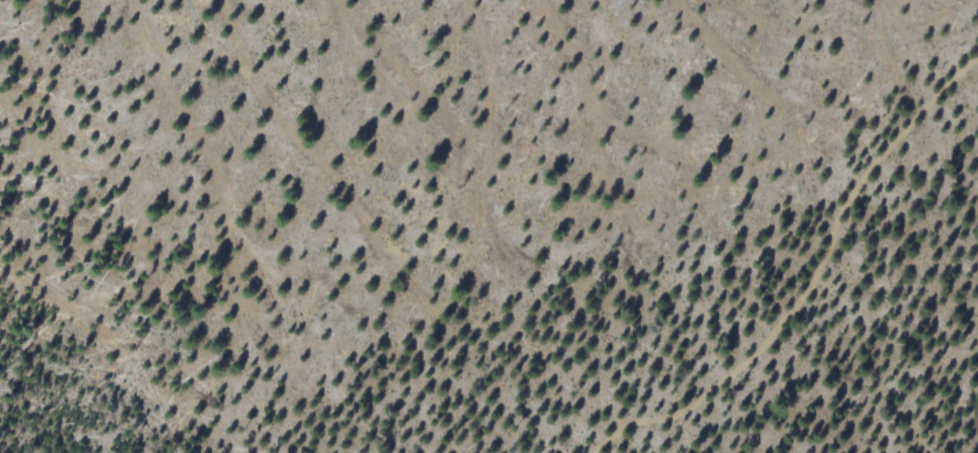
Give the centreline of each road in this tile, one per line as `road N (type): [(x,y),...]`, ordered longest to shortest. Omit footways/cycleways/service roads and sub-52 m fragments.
road 1 (track): [(616,452),(632,424),(694,413),(780,336),(884,156),(977,57)]

